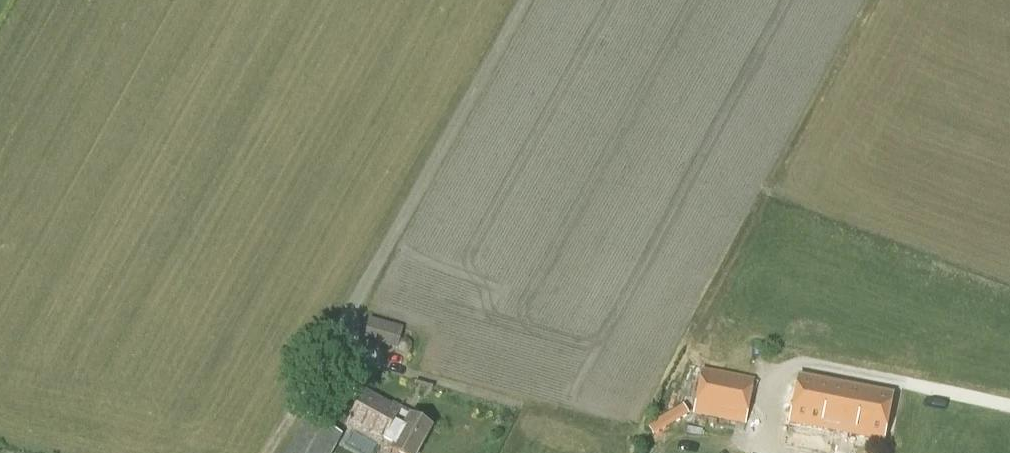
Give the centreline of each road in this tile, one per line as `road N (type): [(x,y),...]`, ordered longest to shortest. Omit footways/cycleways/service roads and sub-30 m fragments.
road 1 (unclassified): [(335,347),(527,0)]
road 2 (track): [(263,452),(335,347)]
road 3 (track): [(1009,409),(893,381)]

